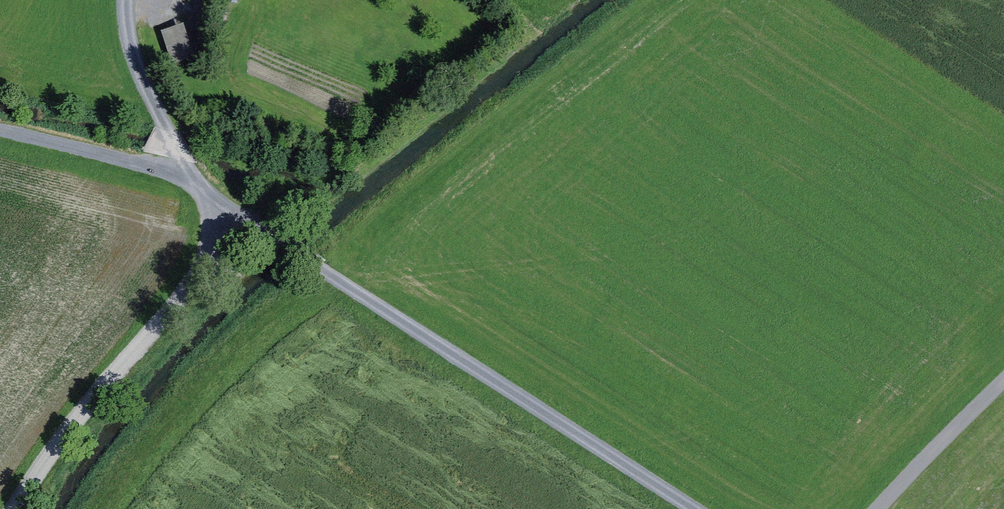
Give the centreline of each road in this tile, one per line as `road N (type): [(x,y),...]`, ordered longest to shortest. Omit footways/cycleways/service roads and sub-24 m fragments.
road 1 (unclassified): [(704,508),(200,186),(143,80),(127,0)]
road 2 (track): [(19,508),(212,262),(226,205)]
road 3 (track): [(0,130),(186,172)]
road 4 (unclassified): [(885,508),(1003,388)]

